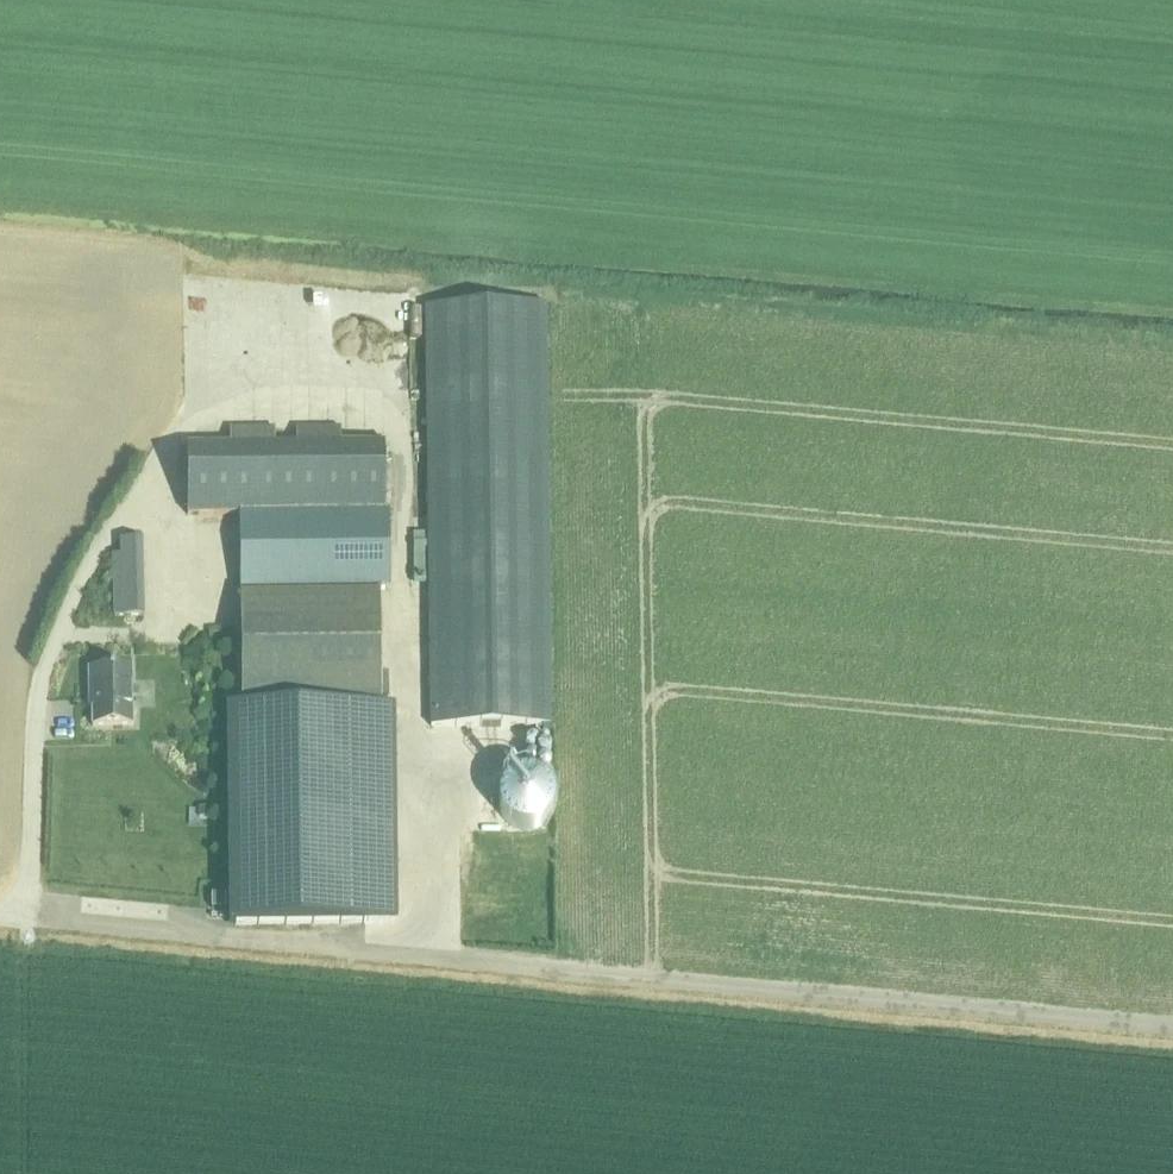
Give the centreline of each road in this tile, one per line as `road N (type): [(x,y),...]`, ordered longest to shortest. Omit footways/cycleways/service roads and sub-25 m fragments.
road 1 (unclassified): [(0,919),(12,920),(29,902),(30,737)]

